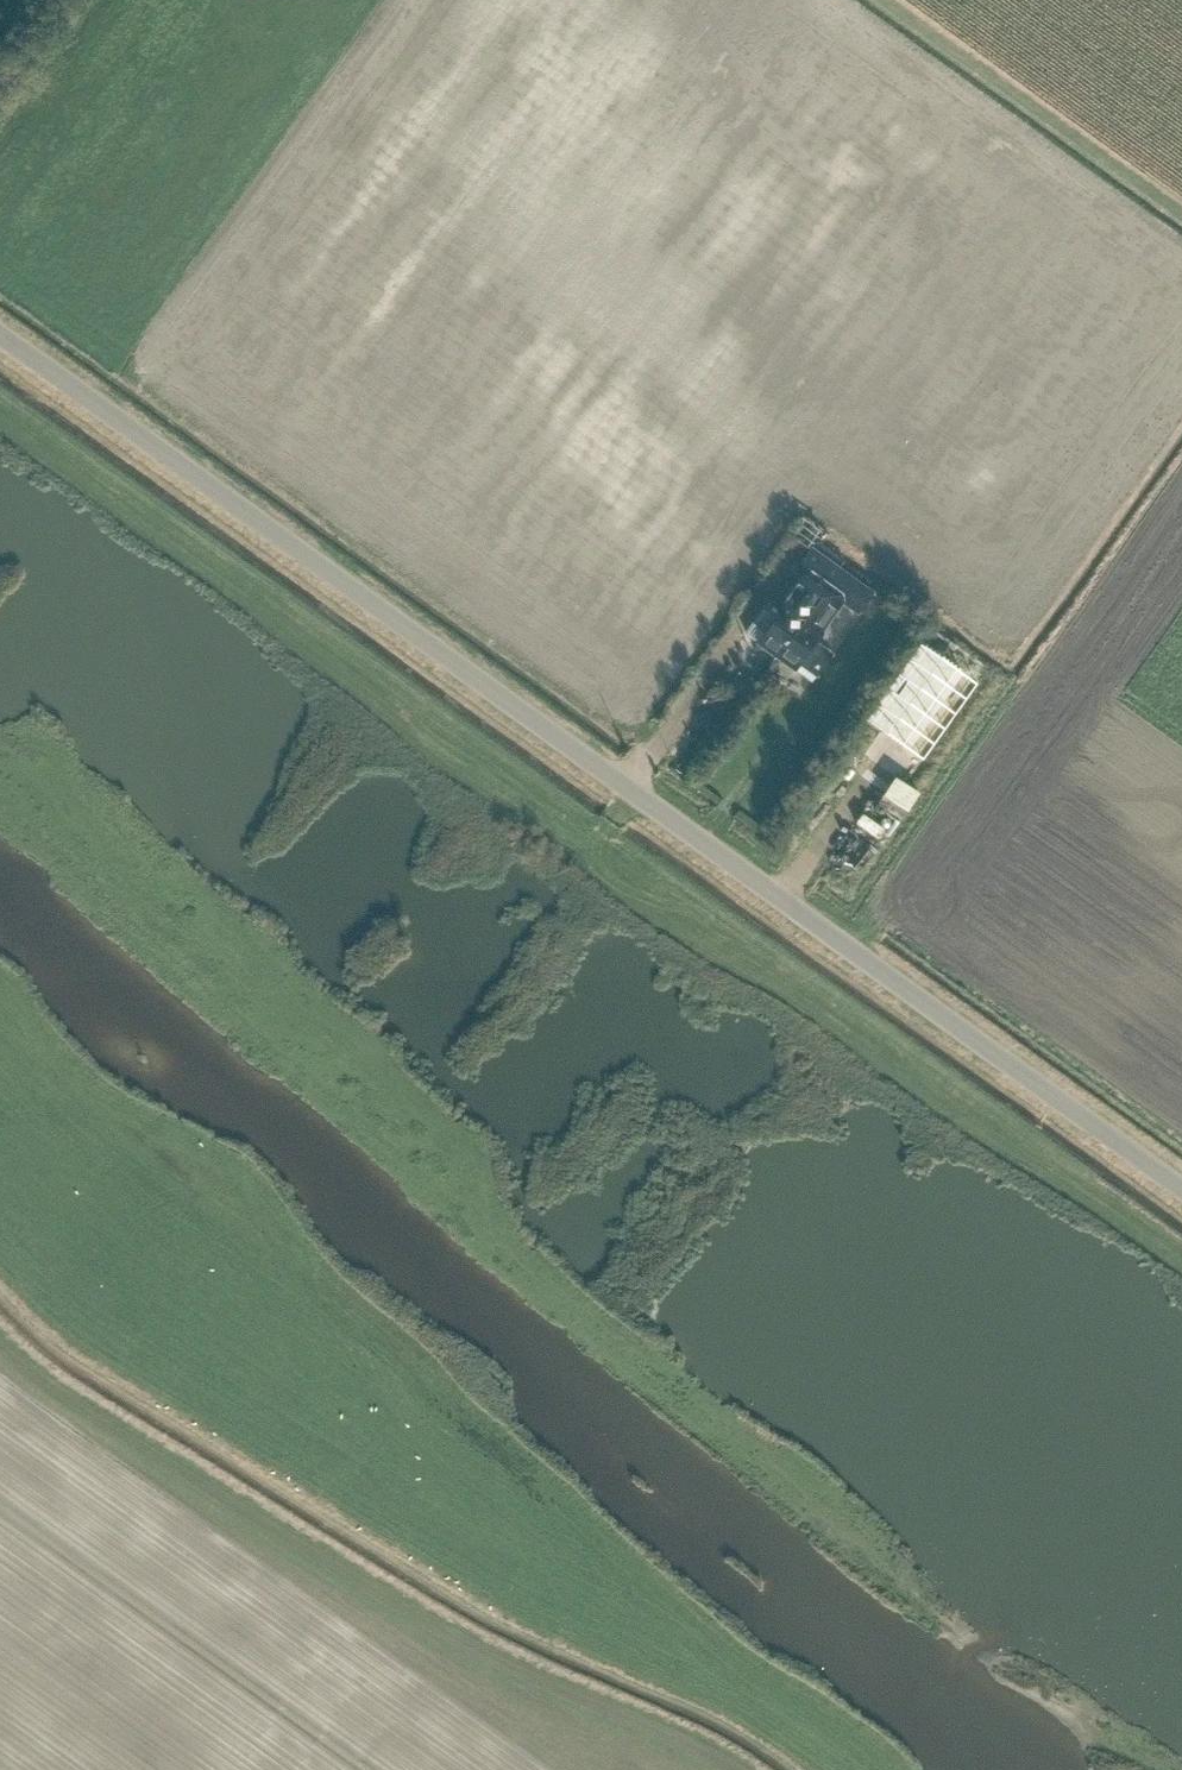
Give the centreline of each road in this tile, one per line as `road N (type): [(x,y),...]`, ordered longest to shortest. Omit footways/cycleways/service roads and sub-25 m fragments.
road 1 (tertiary): [(1181,1196),(0,340)]

